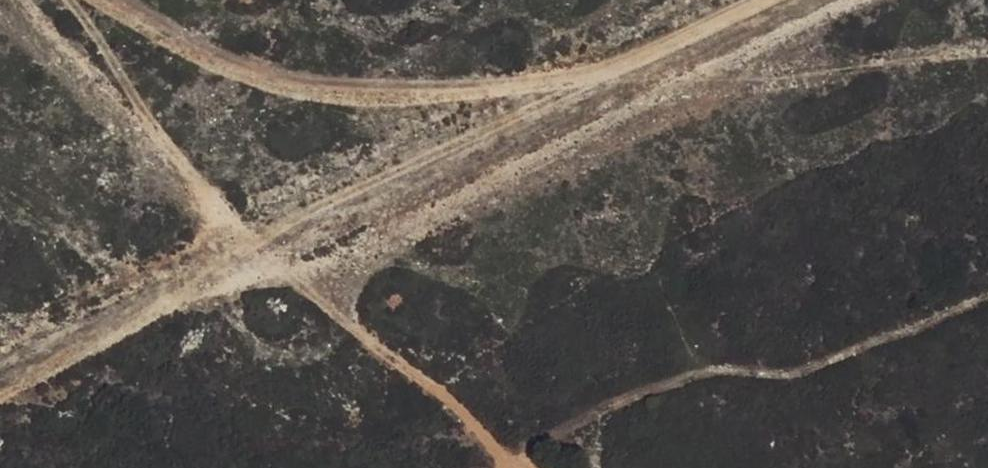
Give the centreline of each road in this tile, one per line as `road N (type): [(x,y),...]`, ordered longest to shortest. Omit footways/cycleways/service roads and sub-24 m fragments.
road 1 (track): [(241,257),(840,0)]
road 2 (track): [(113,0),(225,66),(353,96),(679,69)]
road 3 (track): [(241,257),(159,147),(80,0)]
road 4 (track): [(0,377),(241,257)]

